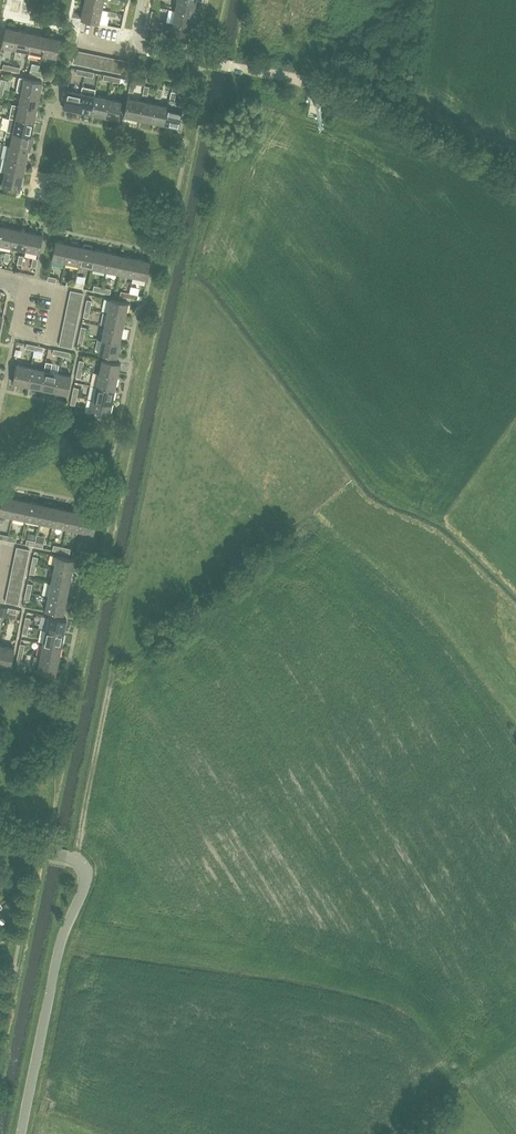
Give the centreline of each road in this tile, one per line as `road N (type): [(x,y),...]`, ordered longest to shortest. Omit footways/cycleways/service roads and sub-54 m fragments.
road 1 (unclassified): [(19,1133),(85,871),(75,858),(0,843)]
road 2 (track): [(236,67),(350,97),(515,187)]

